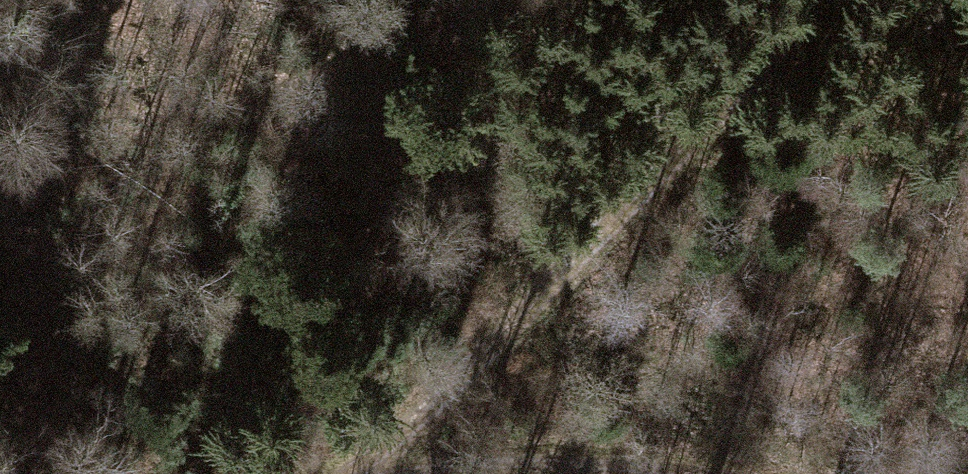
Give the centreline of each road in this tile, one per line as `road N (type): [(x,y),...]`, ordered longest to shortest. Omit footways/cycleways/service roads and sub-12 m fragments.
road 1 (track): [(352,457),(544,295),(843,0)]
road 2 (track): [(657,473),(583,463),(352,457),(311,473)]

